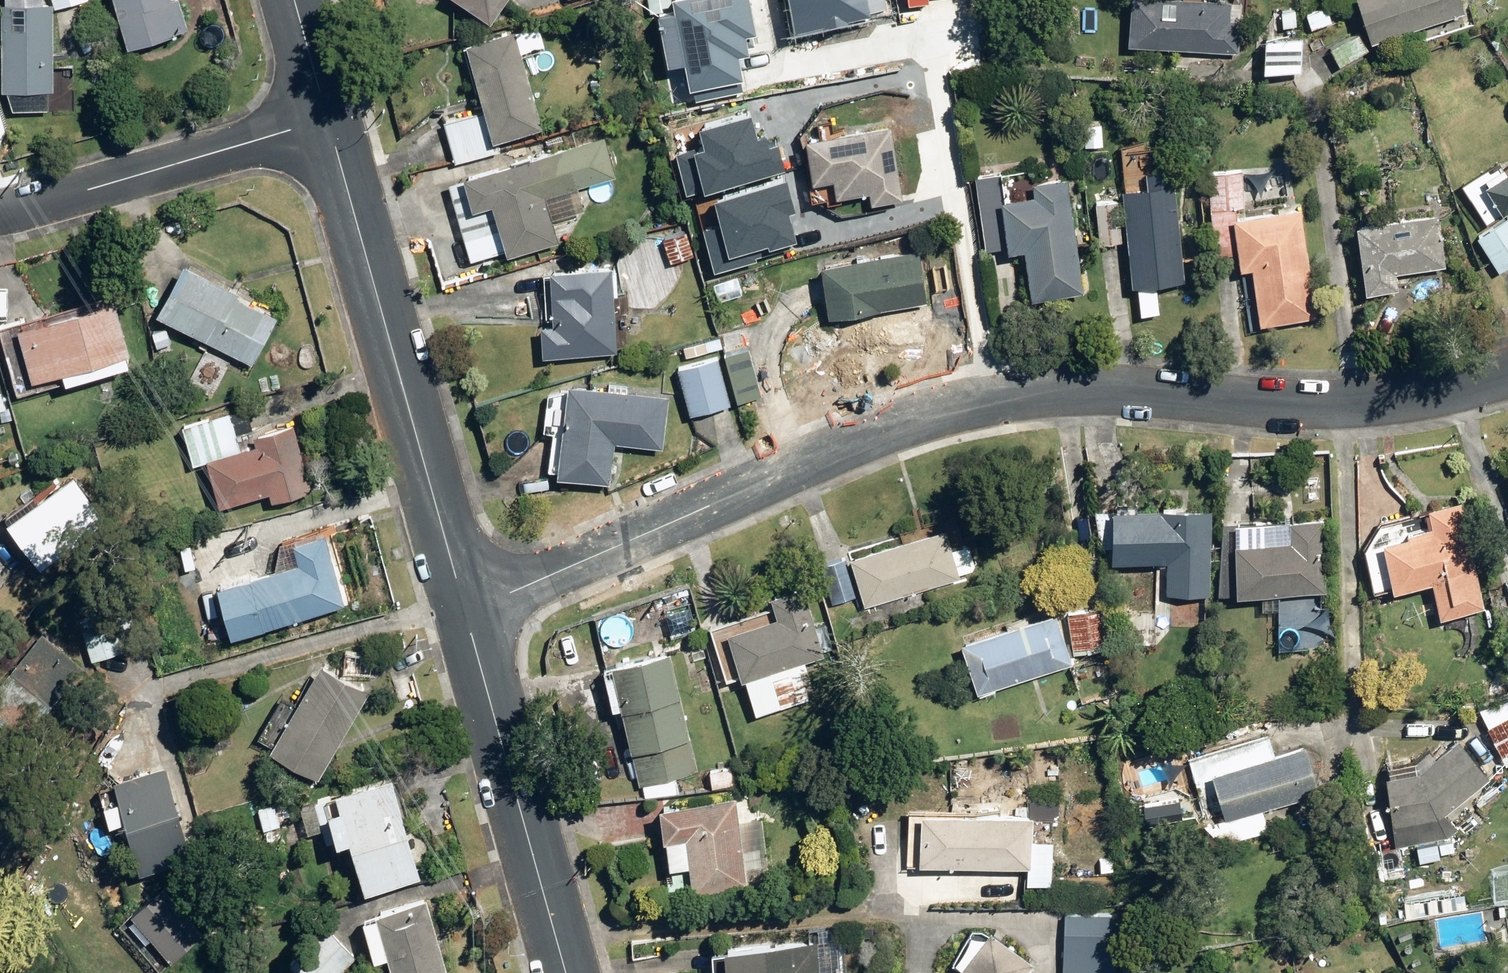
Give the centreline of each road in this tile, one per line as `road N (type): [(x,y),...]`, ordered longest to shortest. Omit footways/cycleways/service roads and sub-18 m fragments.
road 1 (residential): [(466,612),(857,444),(1018,396),(1386,399),(1447,392),(1507,372)]
road 2 (tertiary): [(328,120),(466,612)]
road 3 (tertiary): [(466,612),(566,972)]
road 4 (residential): [(328,120),(0,215)]
road 5 (tertiary): [(295,0),(328,120)]

